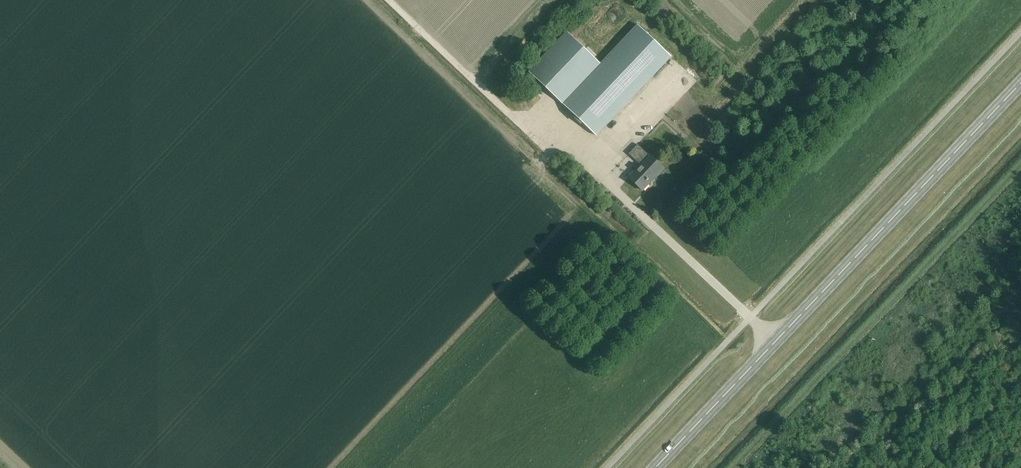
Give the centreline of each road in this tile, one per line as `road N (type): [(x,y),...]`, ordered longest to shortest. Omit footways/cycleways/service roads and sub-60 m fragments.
road 1 (secondary): [(655,467),(1020,94)]

